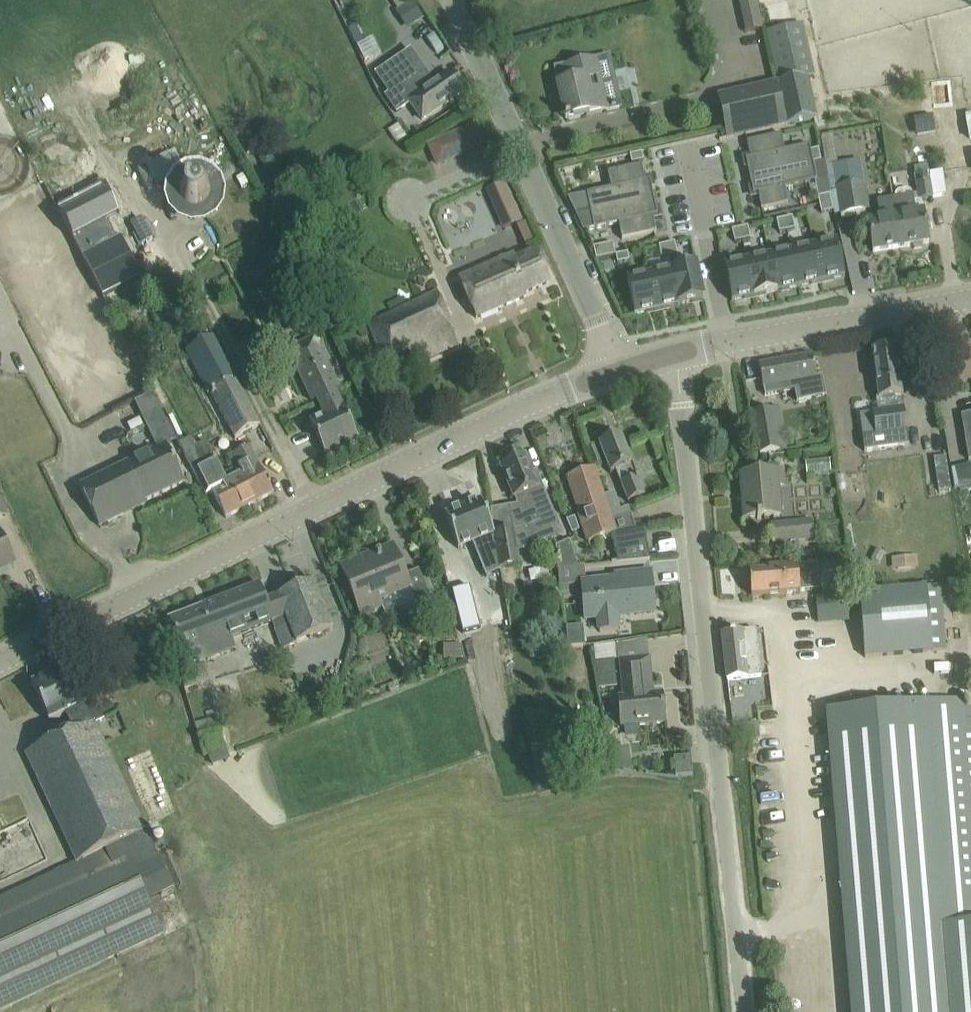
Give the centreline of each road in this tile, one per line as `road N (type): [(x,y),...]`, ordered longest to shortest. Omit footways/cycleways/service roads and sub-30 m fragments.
road 1 (tertiary): [(0,665),(530,405),(616,371)]
road 2 (unclassified): [(744,1011),(676,358)]
road 3 (residential): [(616,371),(451,0)]
road 4 (tertiary): [(676,358),(970,302)]

